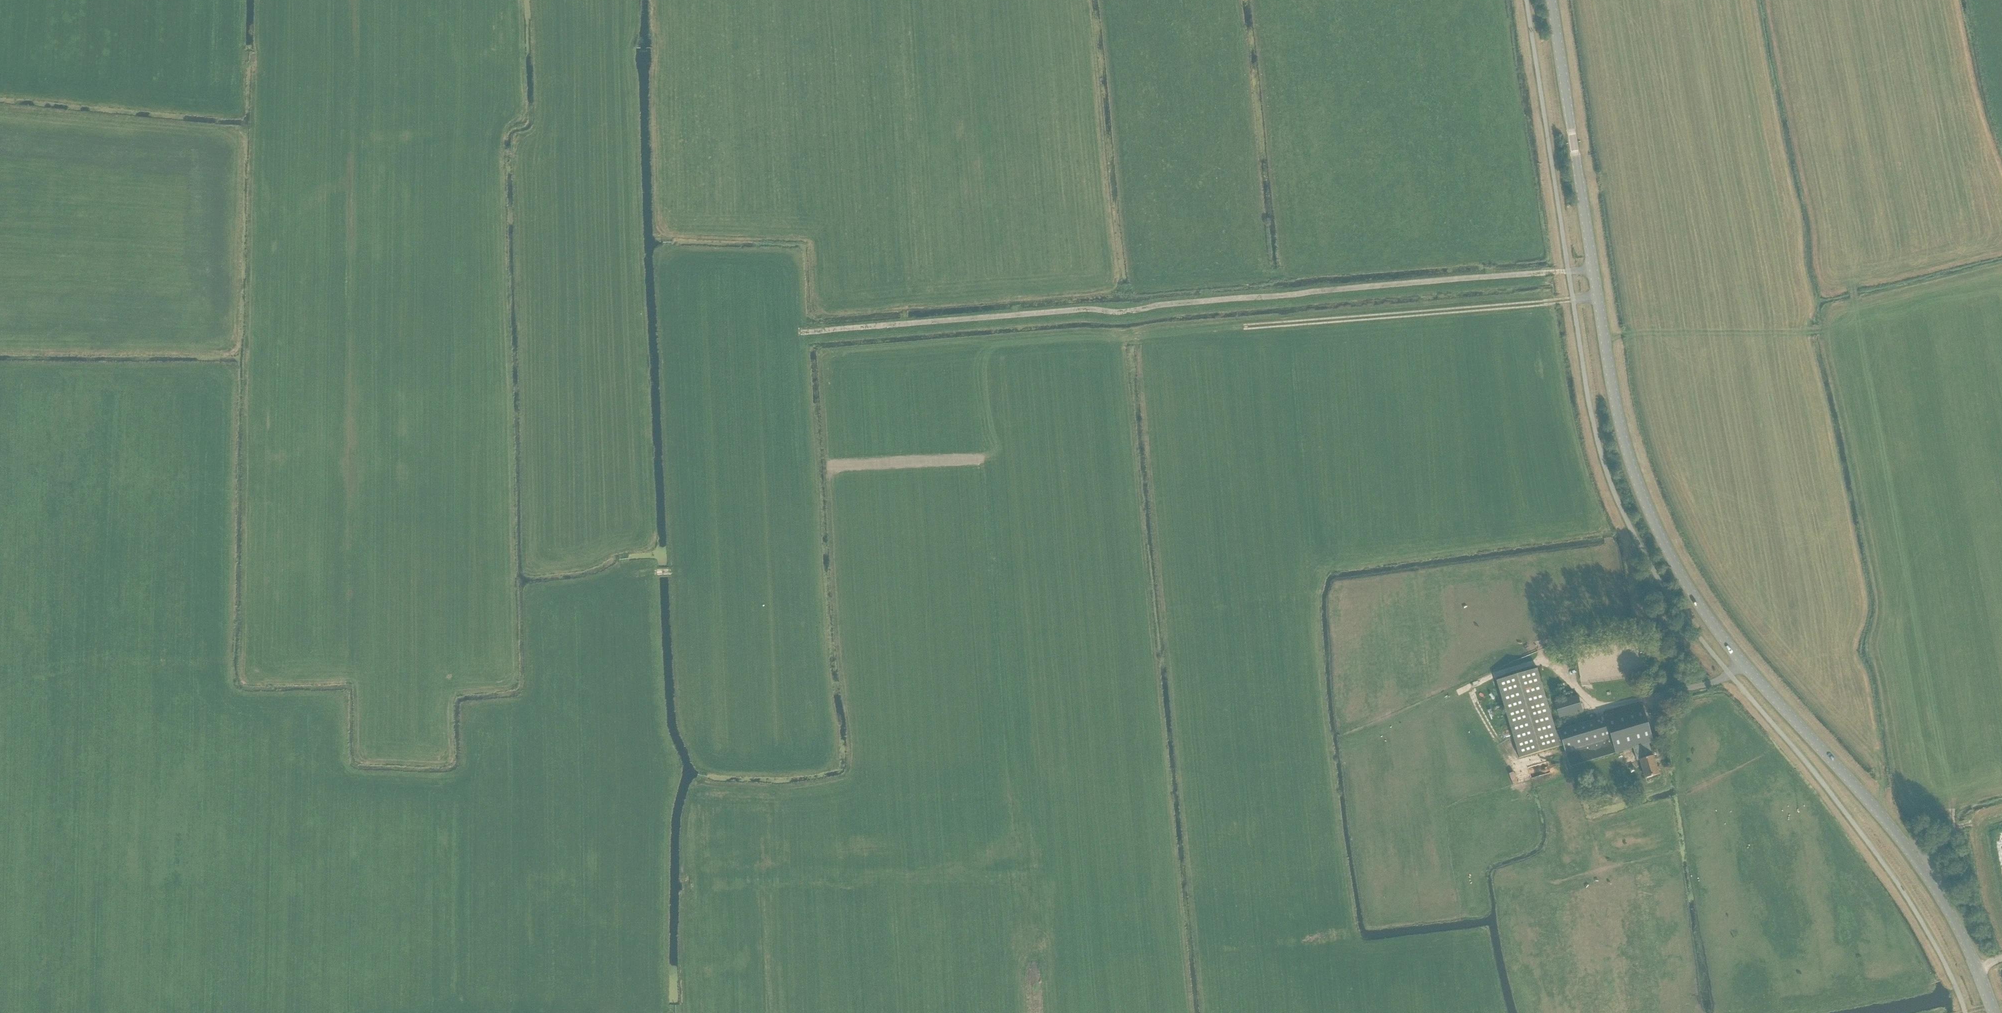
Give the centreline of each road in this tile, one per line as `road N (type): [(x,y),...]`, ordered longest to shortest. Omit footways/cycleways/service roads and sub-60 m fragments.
road 1 (tertiary): [(1993,1012),(1926,875),(1723,638),(1650,514),(1615,398),(1551,0)]
road 2 (track): [(1593,269),(801,331)]
road 3 (track): [(1598,297),(1242,329)]

